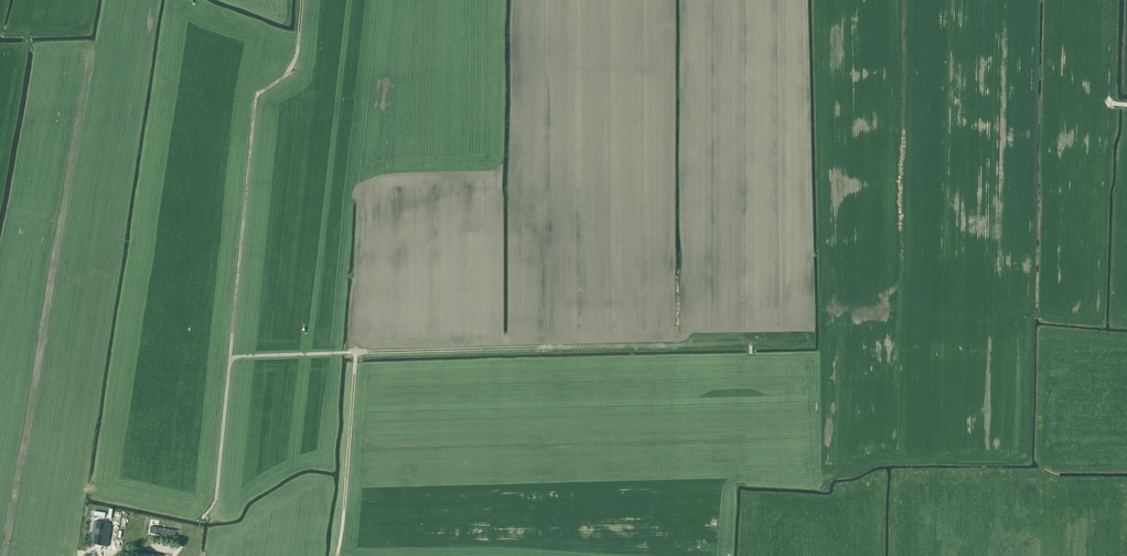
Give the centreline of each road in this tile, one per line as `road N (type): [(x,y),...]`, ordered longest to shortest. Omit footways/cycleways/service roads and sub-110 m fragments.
road 1 (track): [(174,555),(215,500),(255,98),(290,69),(302,0)]
road 2 (track): [(229,358),(546,347)]

